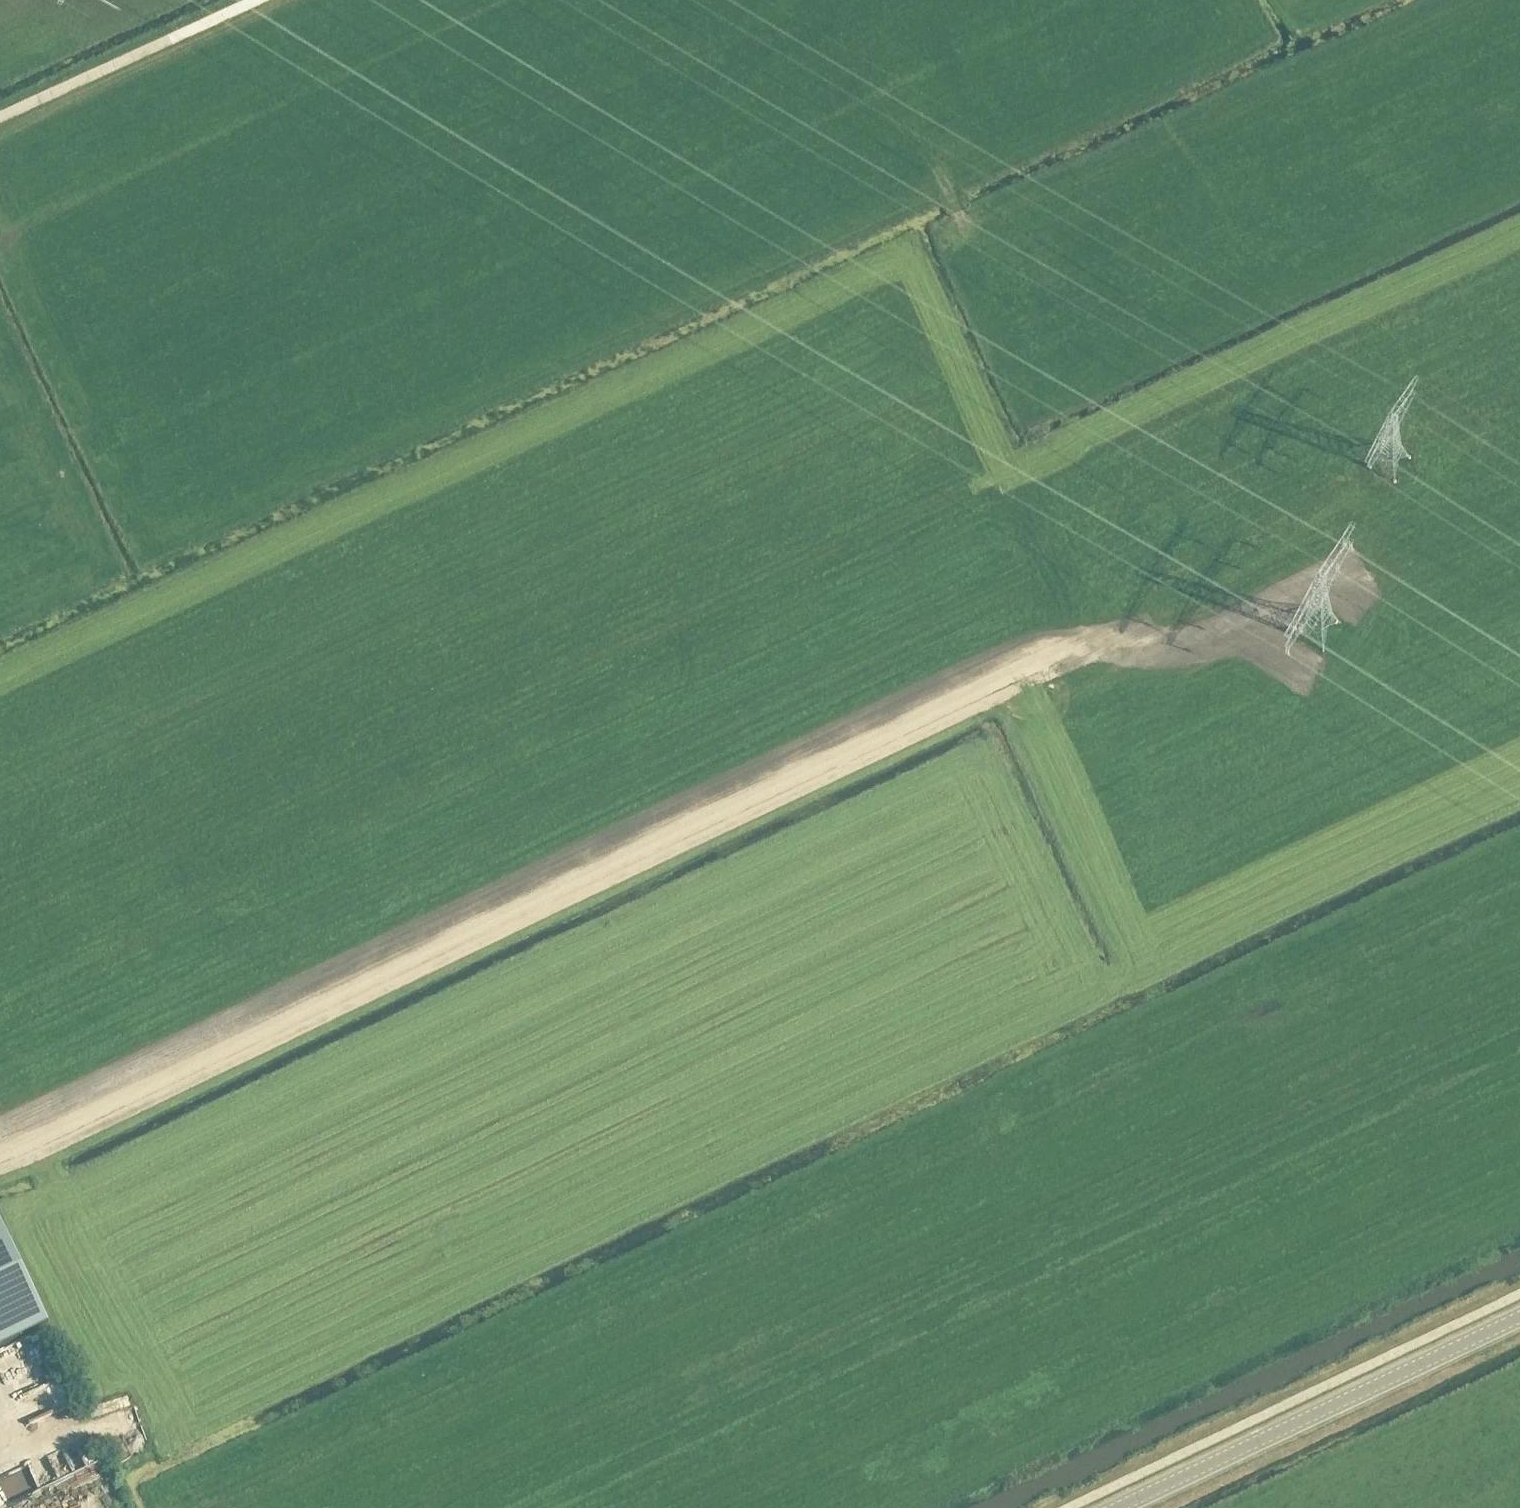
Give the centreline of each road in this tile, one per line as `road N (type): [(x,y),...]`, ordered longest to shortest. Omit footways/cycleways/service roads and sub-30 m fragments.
road 1 (tertiary): [(1117,1507),(1519,1317)]

